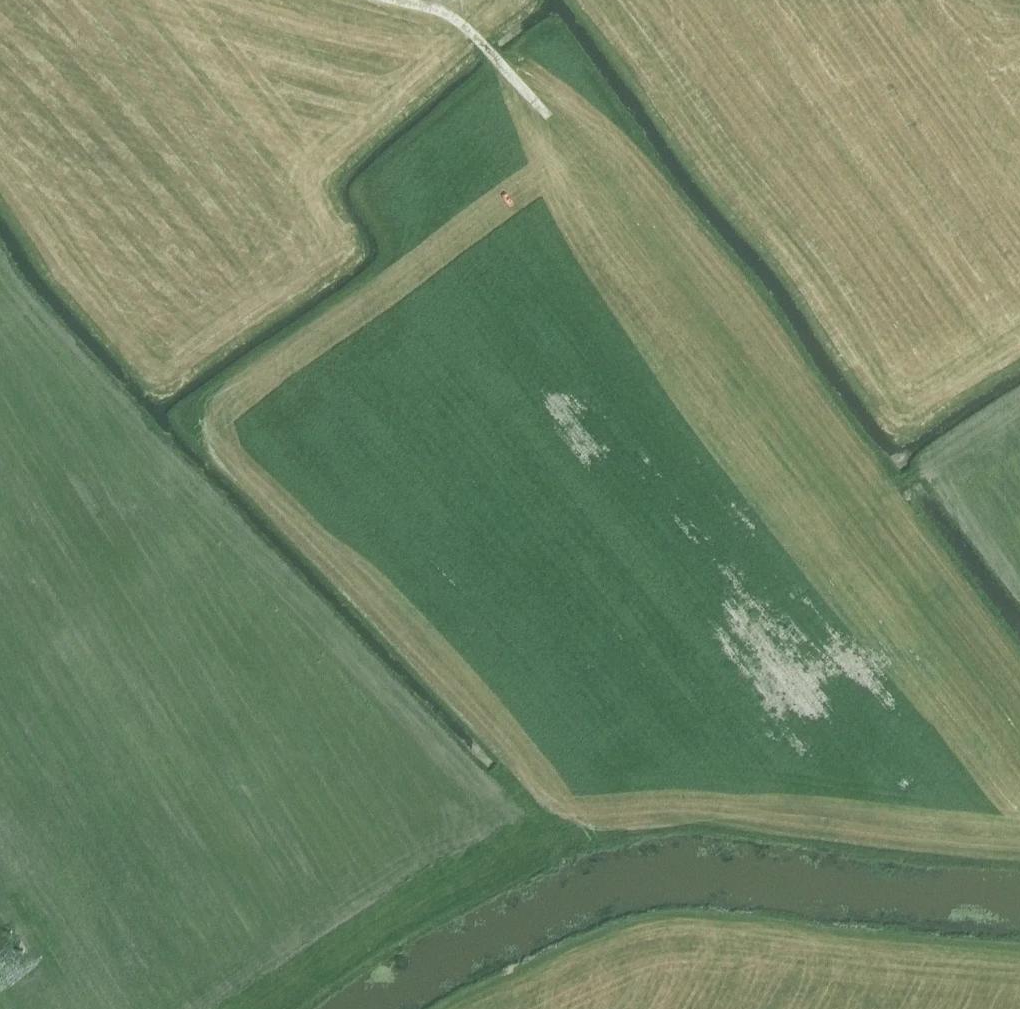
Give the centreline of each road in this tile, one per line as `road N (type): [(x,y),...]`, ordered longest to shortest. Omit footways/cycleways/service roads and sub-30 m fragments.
road 1 (track): [(404,0),(455,14),(547,115)]

